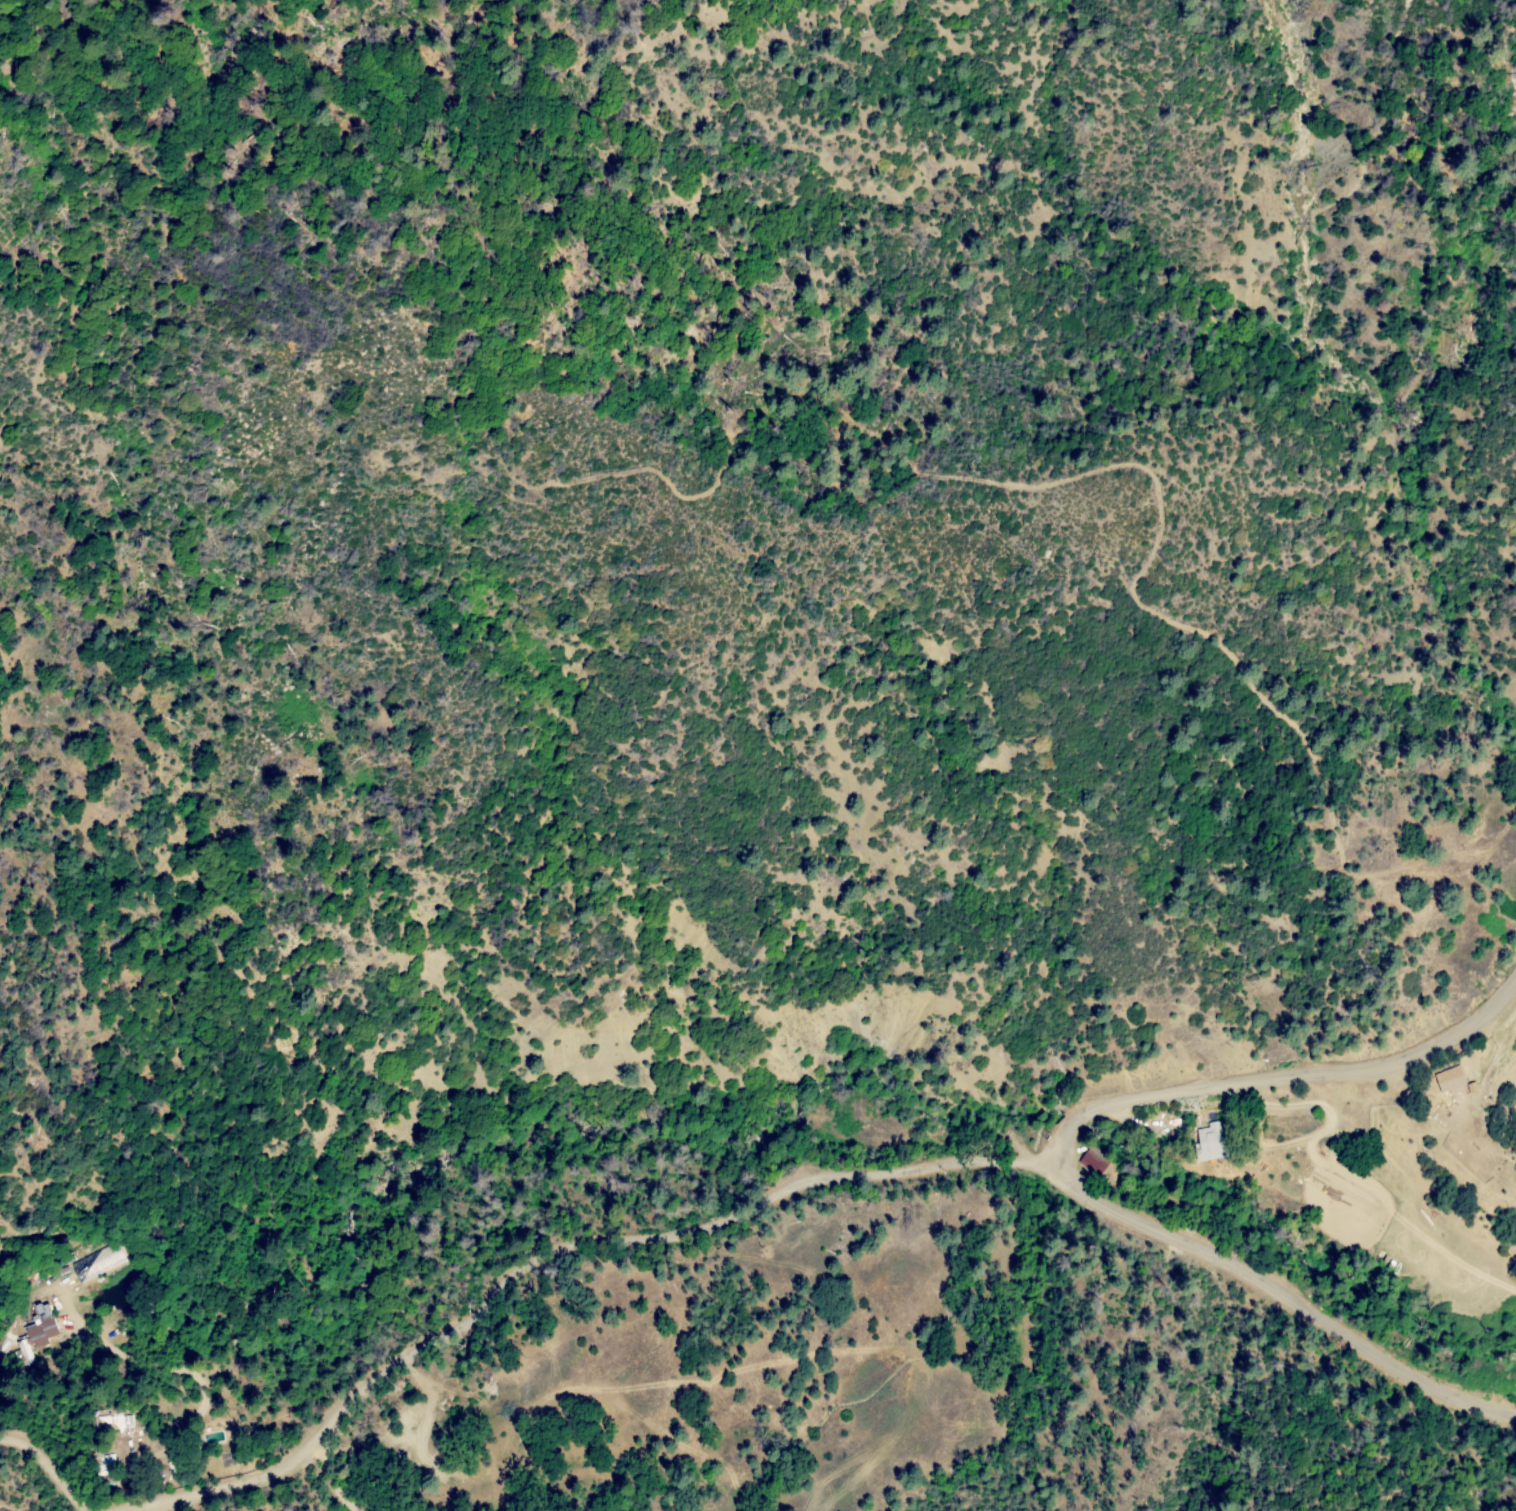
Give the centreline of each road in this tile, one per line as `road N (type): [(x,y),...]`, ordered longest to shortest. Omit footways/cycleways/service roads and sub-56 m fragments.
road 1 (tertiary): [(1515,1418),(1410,1381),(1240,1270),(1105,1206),(1078,1184),(1066,1146),(1070,1127),(1101,1106),(1401,1063),(1467,1029),(1515,980)]

